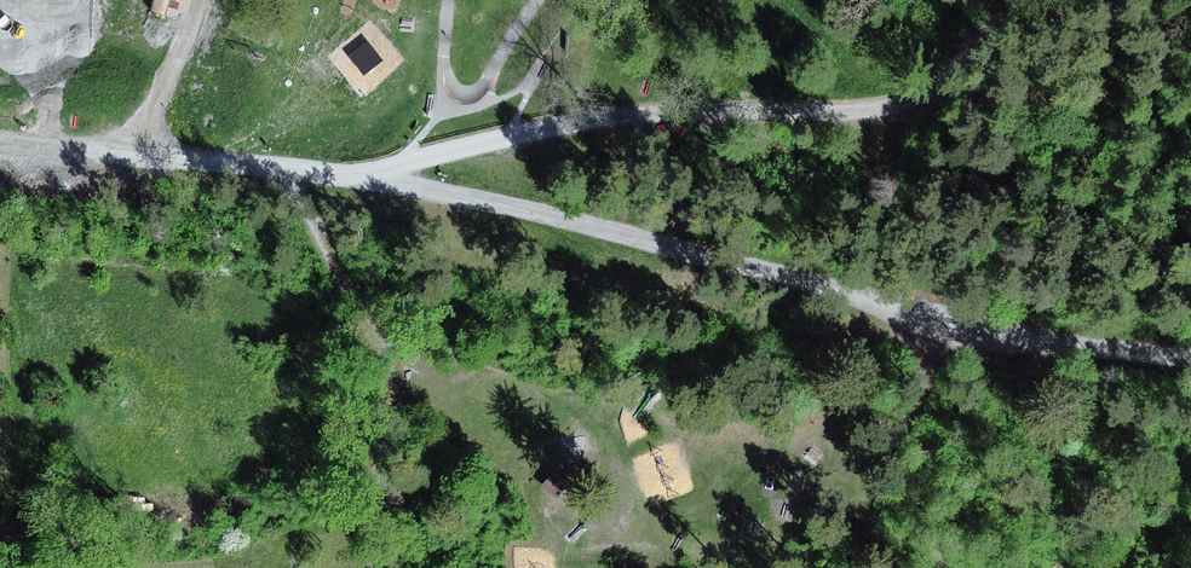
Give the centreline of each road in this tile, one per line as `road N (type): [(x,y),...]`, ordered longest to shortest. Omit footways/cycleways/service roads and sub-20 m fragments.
road 1 (residential): [(0,139),(351,176),(976,329),(1190,356)]
road 2 (track): [(351,176),(465,144),(632,113),(914,101),(1011,0)]
road 3 (track): [(283,168),(366,318),(395,396)]
road 4 (track): [(133,156),(197,0)]

